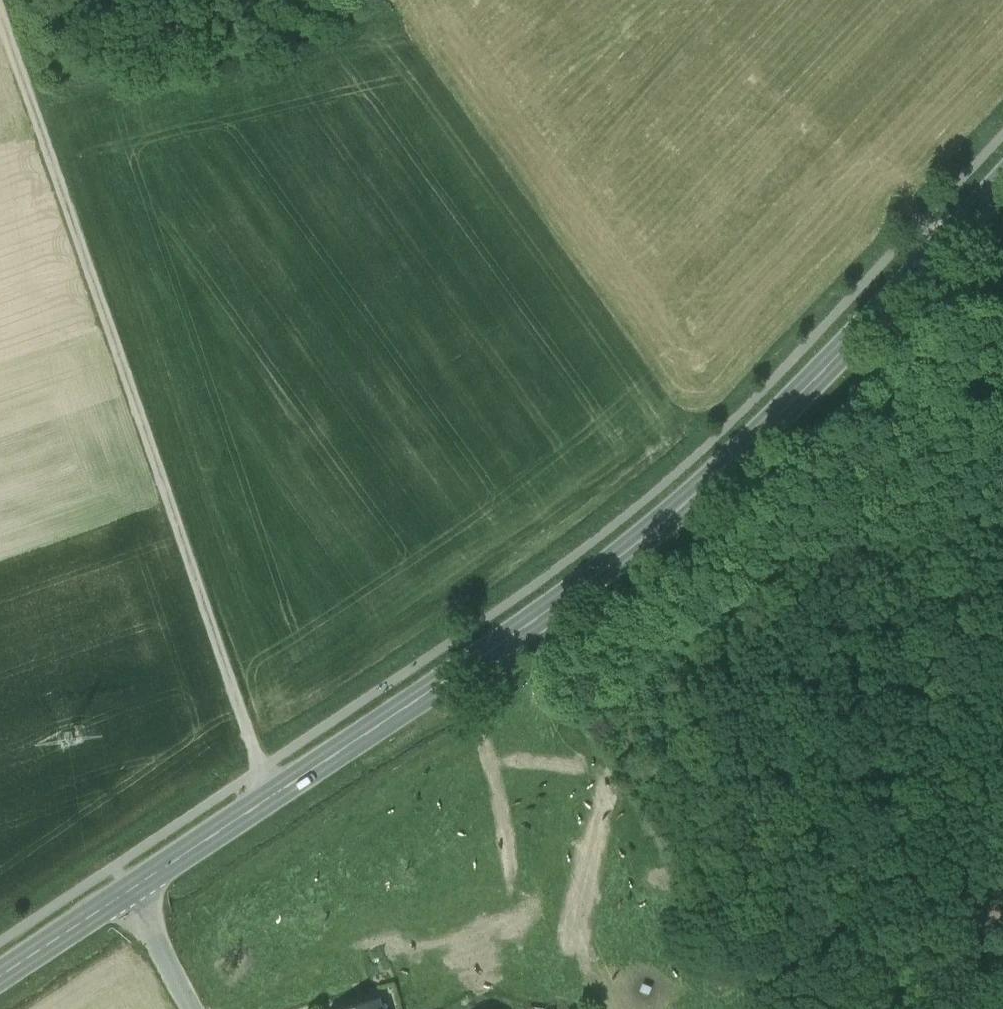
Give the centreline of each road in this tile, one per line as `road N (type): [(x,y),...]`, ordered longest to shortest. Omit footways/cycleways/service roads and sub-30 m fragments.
road 1 (secondary): [(1002,180),(787,407),(646,537),(130,890)]
road 2 (track): [(269,799),(0,10)]
road 3 (secondary): [(130,890),(0,977)]
road 4 (tertiary): [(130,890),(192,1008)]

